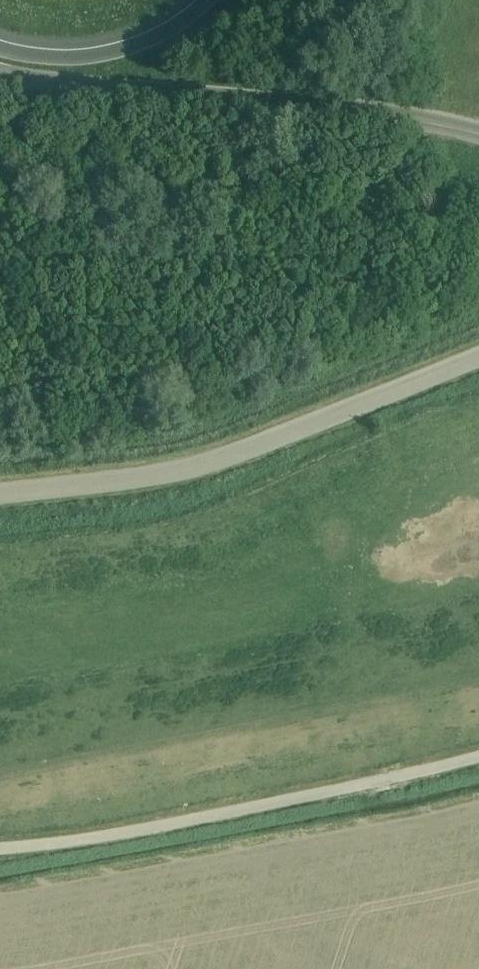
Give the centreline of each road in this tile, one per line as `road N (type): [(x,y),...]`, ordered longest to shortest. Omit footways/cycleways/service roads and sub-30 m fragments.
road 1 (unclassified): [(478,360),(221,463),(127,484),(0,497)]
road 2 (unclassified): [(0,849),(59,844),(478,757)]
road 3 (motorway): [(0,73),(478,129)]
road 4 (motorway): [(199,0),(167,26),(93,55),(0,47)]

